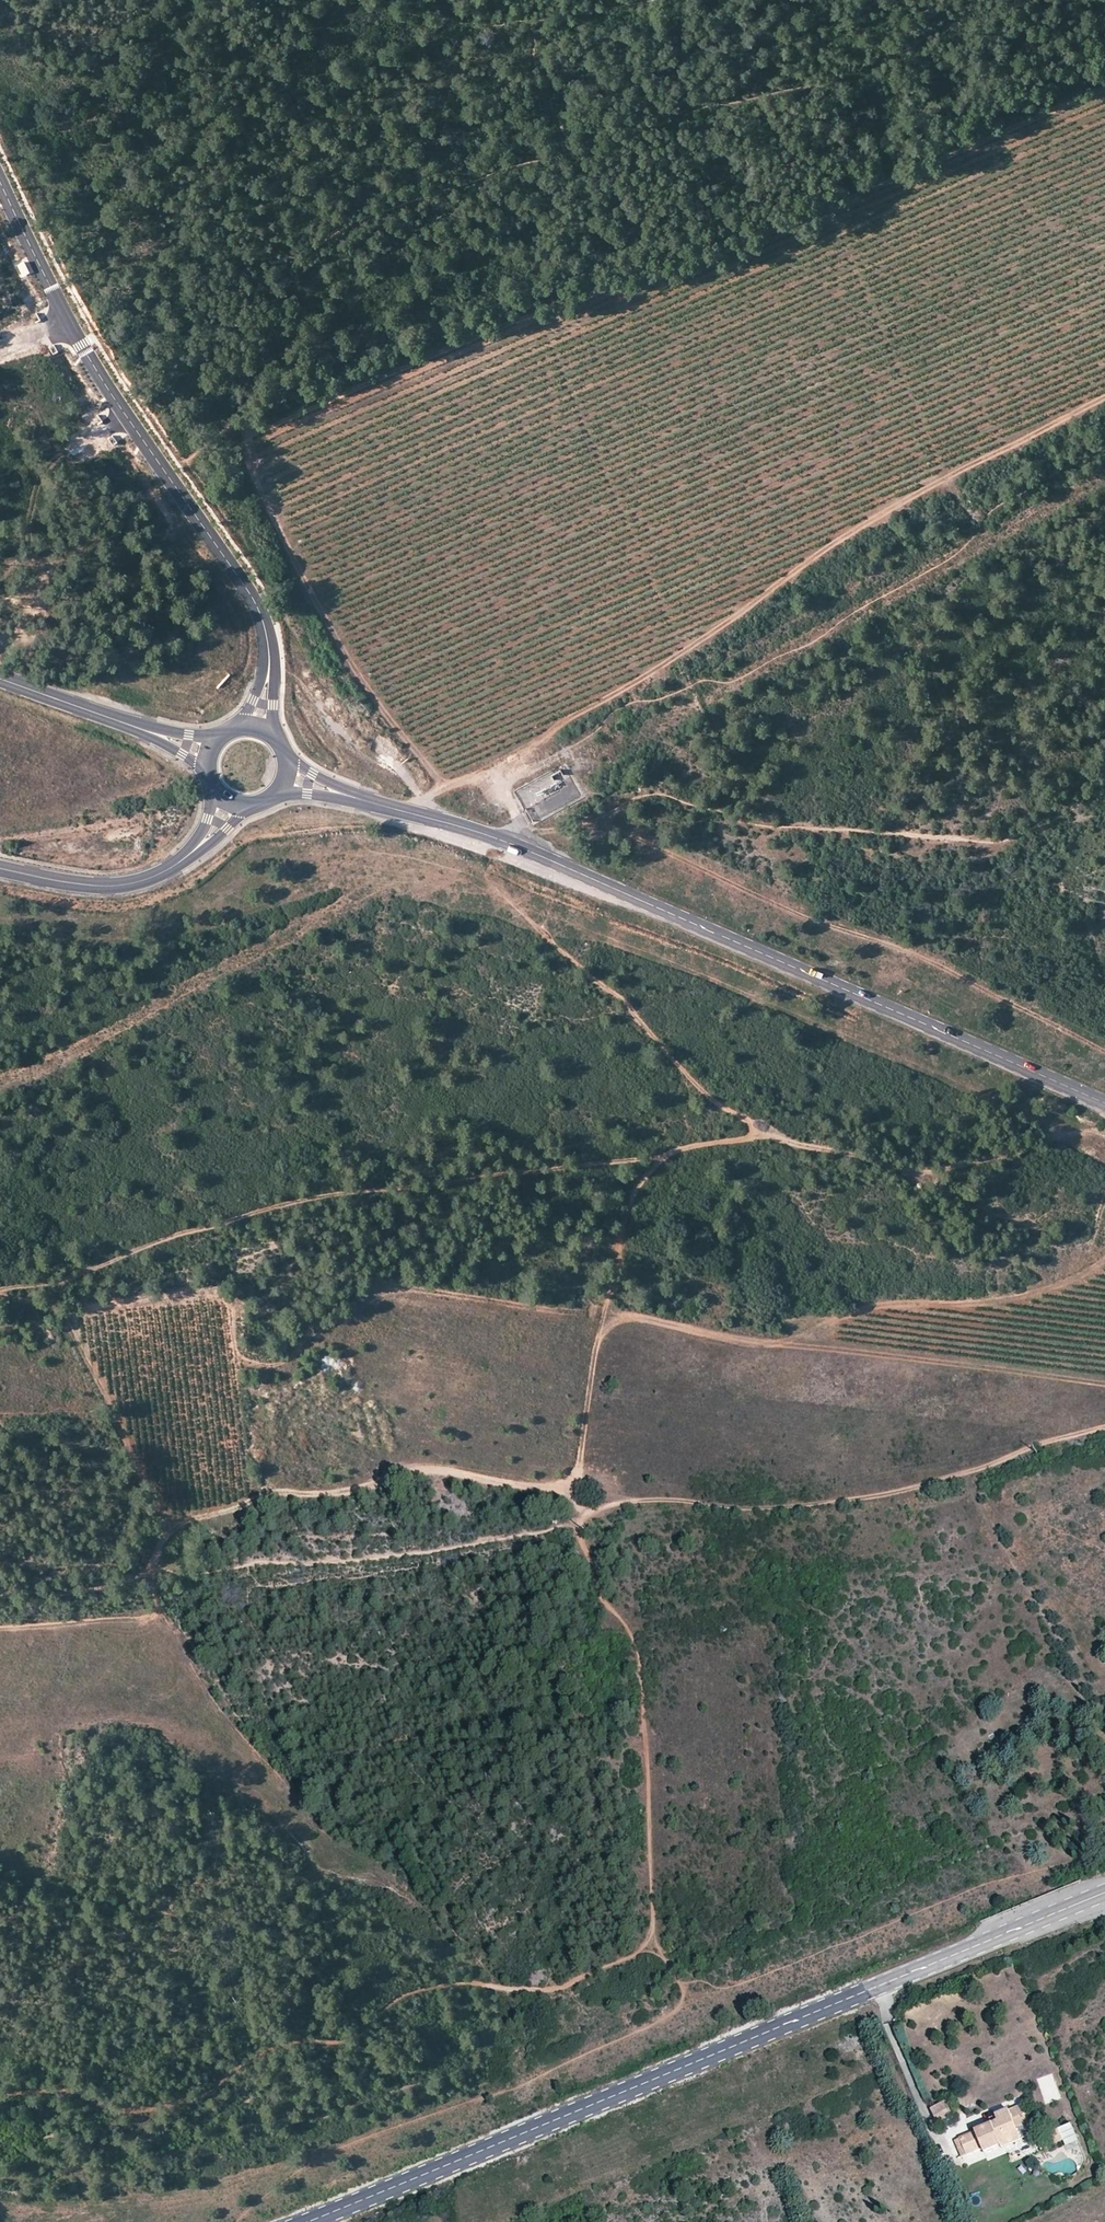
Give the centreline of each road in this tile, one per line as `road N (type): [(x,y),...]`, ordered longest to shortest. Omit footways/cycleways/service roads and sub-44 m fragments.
road 1 (track): [(413,814),(442,785),(370,692),(320,608),(269,510),(244,450),(246,435),(505,325),(759,236),(1104,89)]
road 2 (track): [(597,1512),(589,1541),(601,1604),(630,1631),(640,1667),(654,1926),(641,1954),(560,1990),(416,1991),(343,2042),(289,2043),(180,2104),(108,2109),(64,2092),(0,2098)]
road 3 (track): [(1104,1428),(886,1497),(759,1511),(613,1504),(567,1528),(413,1557),(165,1574),(99,1591),(0,1601)]
road 4 (track): [(588,1516),(566,1491),(579,1471),(630,1204),(662,1160),(756,1128),(691,1083),(623,998),(539,929),(502,886),(494,837)]
road 5 (secondary): [(308,2221),(1104,1894)]
road 6 (tertiary): [(341,793),(514,845),(1104,1104)]
road 7 (track): [(1104,400),(901,504),(563,722),(518,761),(459,783)]
road 8 (track): [(0,1288),(54,1284),(177,1234),(329,1196),(662,1160)]
road 9 (unclassified): [(267,681),(263,617),(80,346),(0,181)]
road 10 (track): [(1104,1385),(749,1343),(639,1319),(620,1320),(599,1335)]
road 11 (track): [(566,1491),(430,1469),(324,1496),(266,1492),(169,1527),(147,1578)]
road 12 (track): [(756,1128),(938,1171),(1104,1129)]
road 13 (track): [(0,1295),(49,1307),(76,1338),(169,1527)]
road 14 (tertiary): [(0,868),(117,886),(175,866),(203,843)]
road 15 (tertiary): [(157,735),(0,678)]

